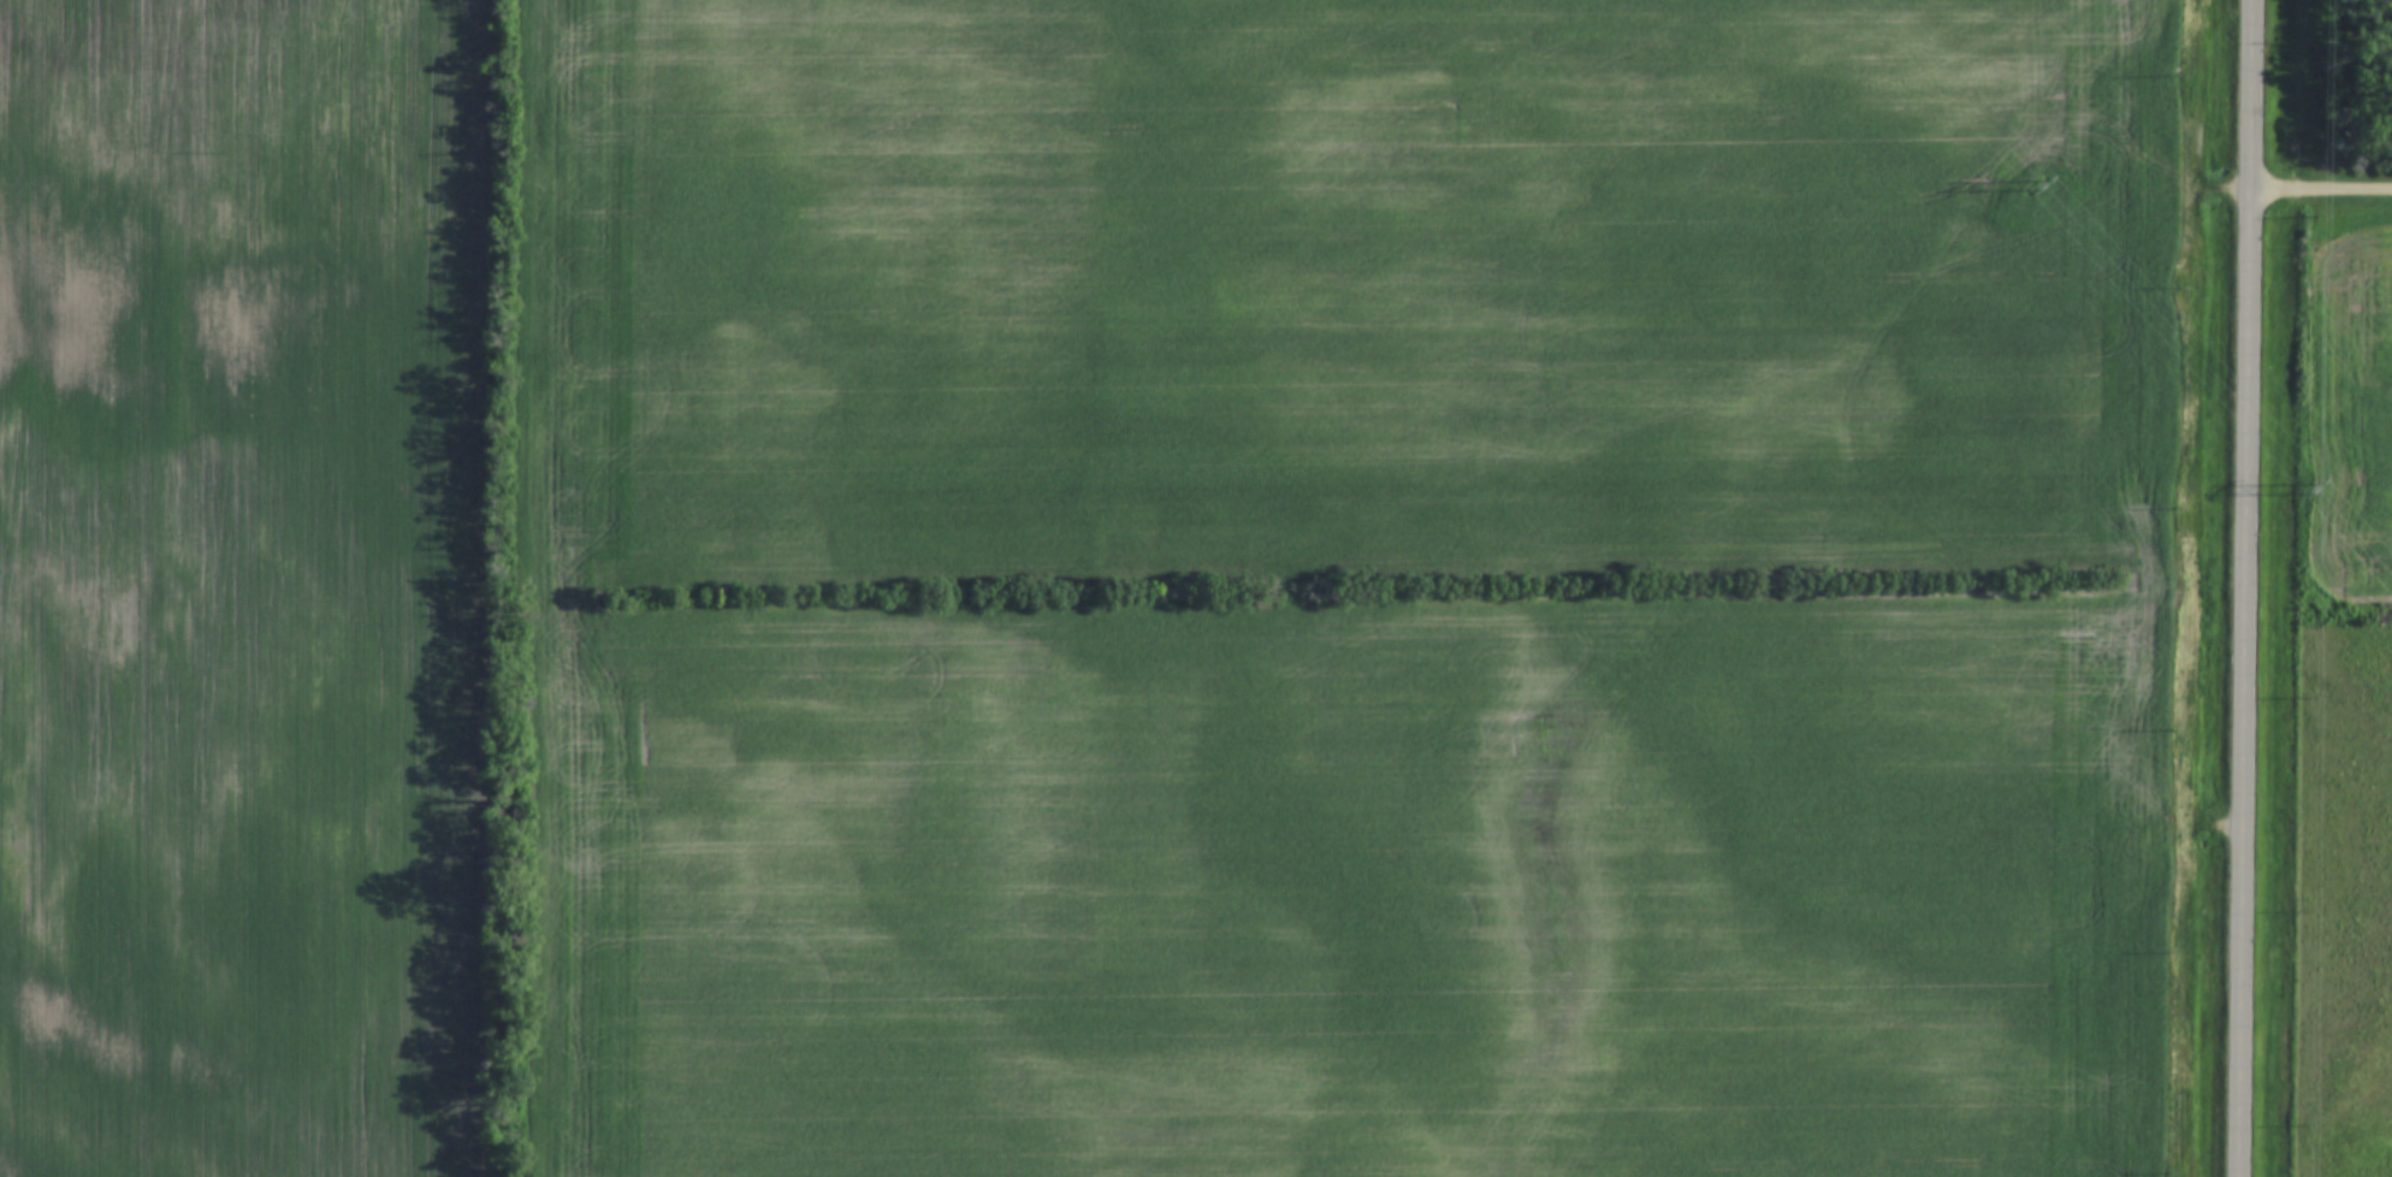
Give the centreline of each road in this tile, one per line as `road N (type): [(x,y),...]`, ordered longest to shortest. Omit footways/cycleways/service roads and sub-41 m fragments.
road 1 (tertiary): [(2244,1176),(2258,0)]

